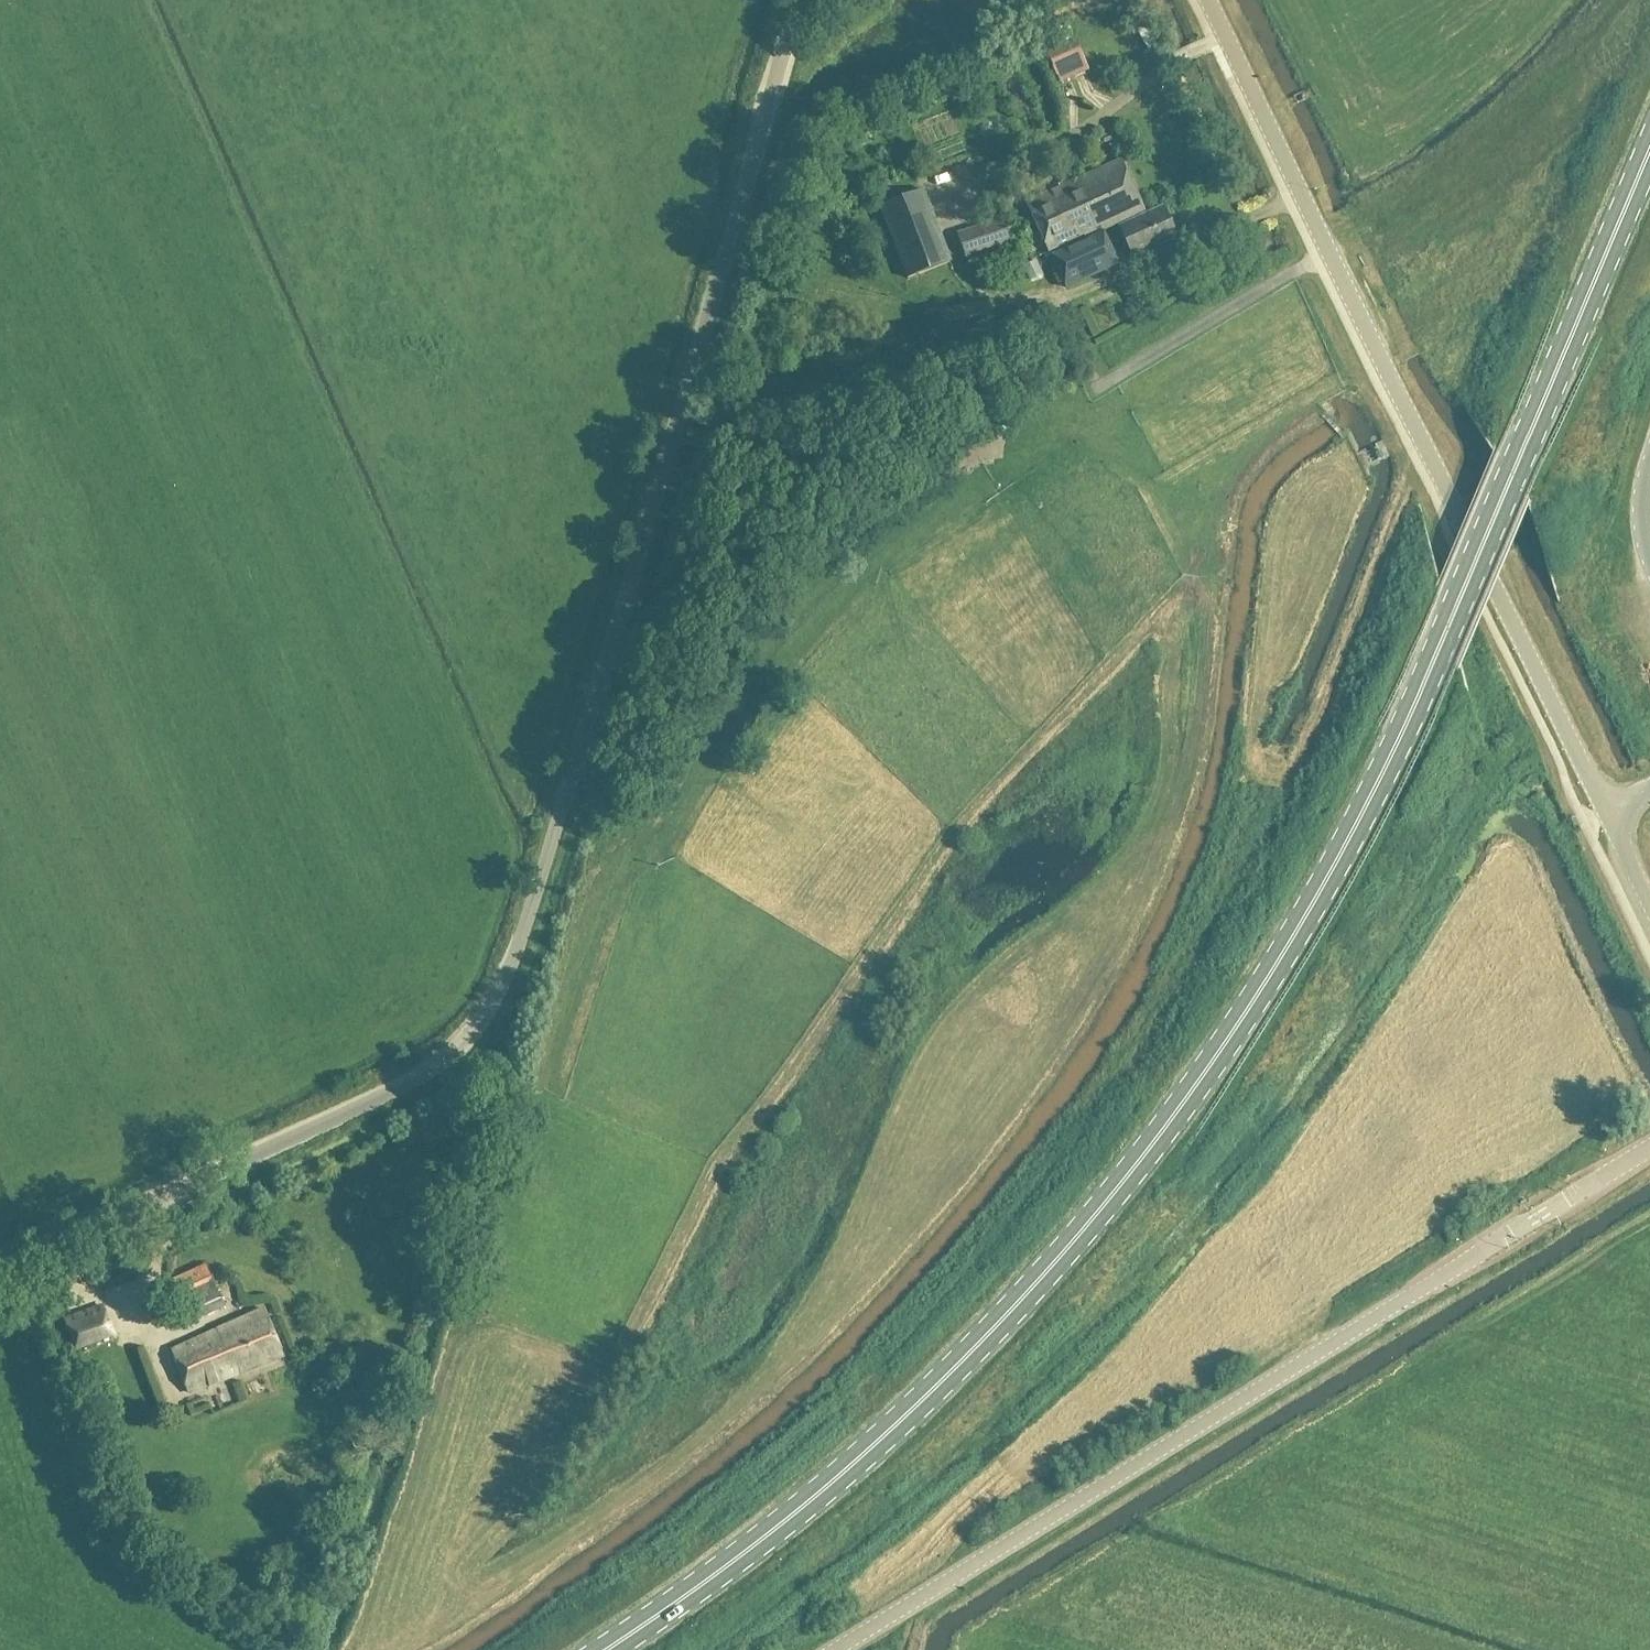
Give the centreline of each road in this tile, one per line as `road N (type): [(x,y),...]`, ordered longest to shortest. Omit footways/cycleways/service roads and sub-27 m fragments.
road 1 (primary): [(602,1649),(758,1543),(895,1427),(1061,1256),(1232,1033),(1390,756),(1649,154)]
road 2 (unclassified): [(0,1265),(417,1078),(477,1029),(520,938),(804,0)]
road 3 (unclassified): [(835,1649),(1649,1149)]
road 4 (unclassified): [(1605,815),(1206,0)]

